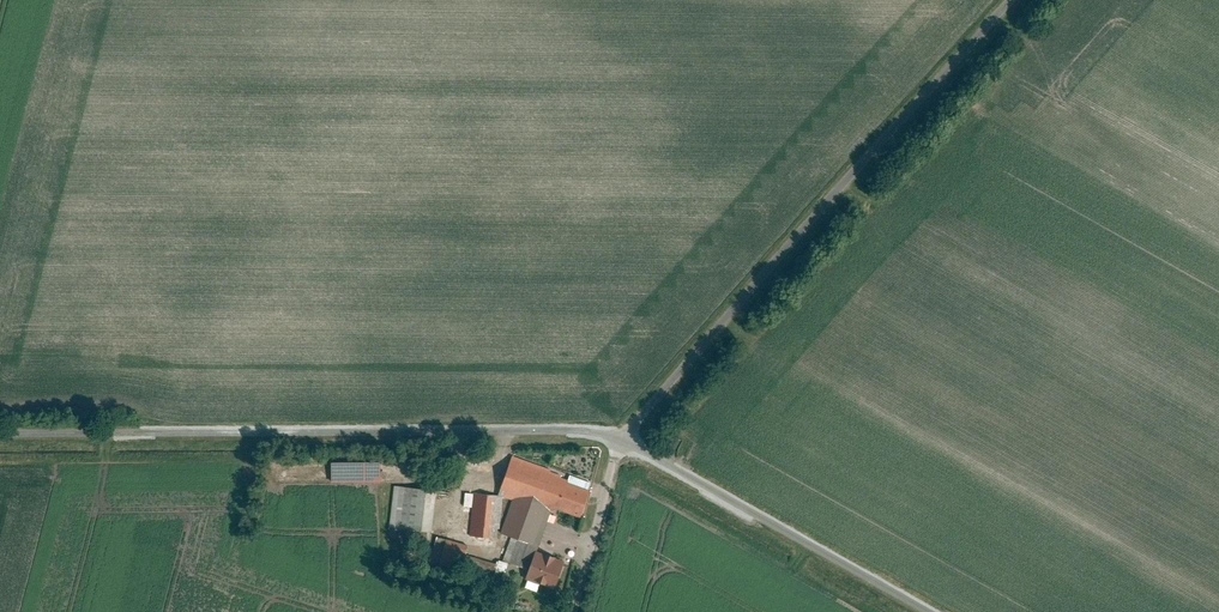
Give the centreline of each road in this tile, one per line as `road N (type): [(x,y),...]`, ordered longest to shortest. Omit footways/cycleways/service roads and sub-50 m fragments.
road 1 (track): [(0,434),(582,431),(619,438)]
road 2 (track): [(1012,0),(619,438)]
road 3 (residential): [(619,438),(930,611)]
road 4 (track): [(619,438),(574,611)]

